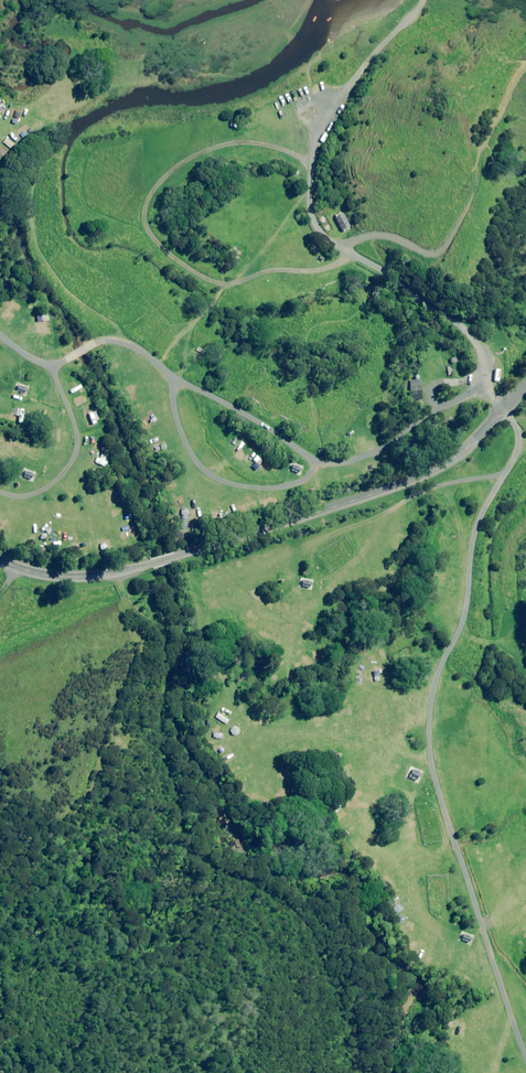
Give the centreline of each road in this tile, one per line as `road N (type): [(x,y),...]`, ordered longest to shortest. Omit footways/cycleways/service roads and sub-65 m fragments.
road 1 (track): [(503,409),(517,438),(472,537),(464,615),(436,680),(429,749),(525,1050)]
road 2 (unclassified): [(0,561),(49,576),(94,576),(193,552),(444,463),(525,384)]

